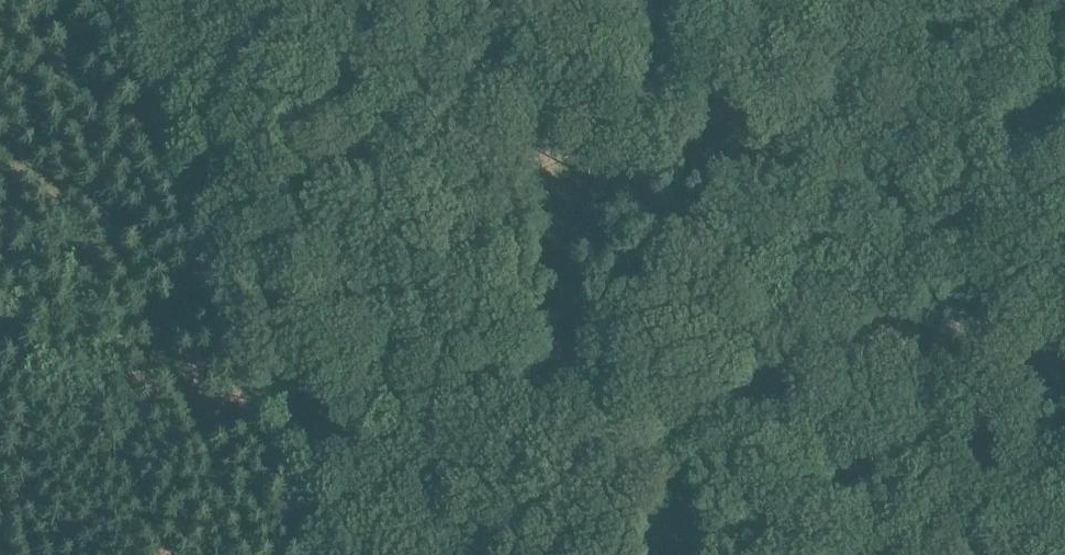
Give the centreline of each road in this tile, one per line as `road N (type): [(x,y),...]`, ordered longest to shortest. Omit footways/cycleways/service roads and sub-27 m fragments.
road 1 (track): [(420,554),(1064,336)]
road 2 (track): [(316,554),(125,0)]

